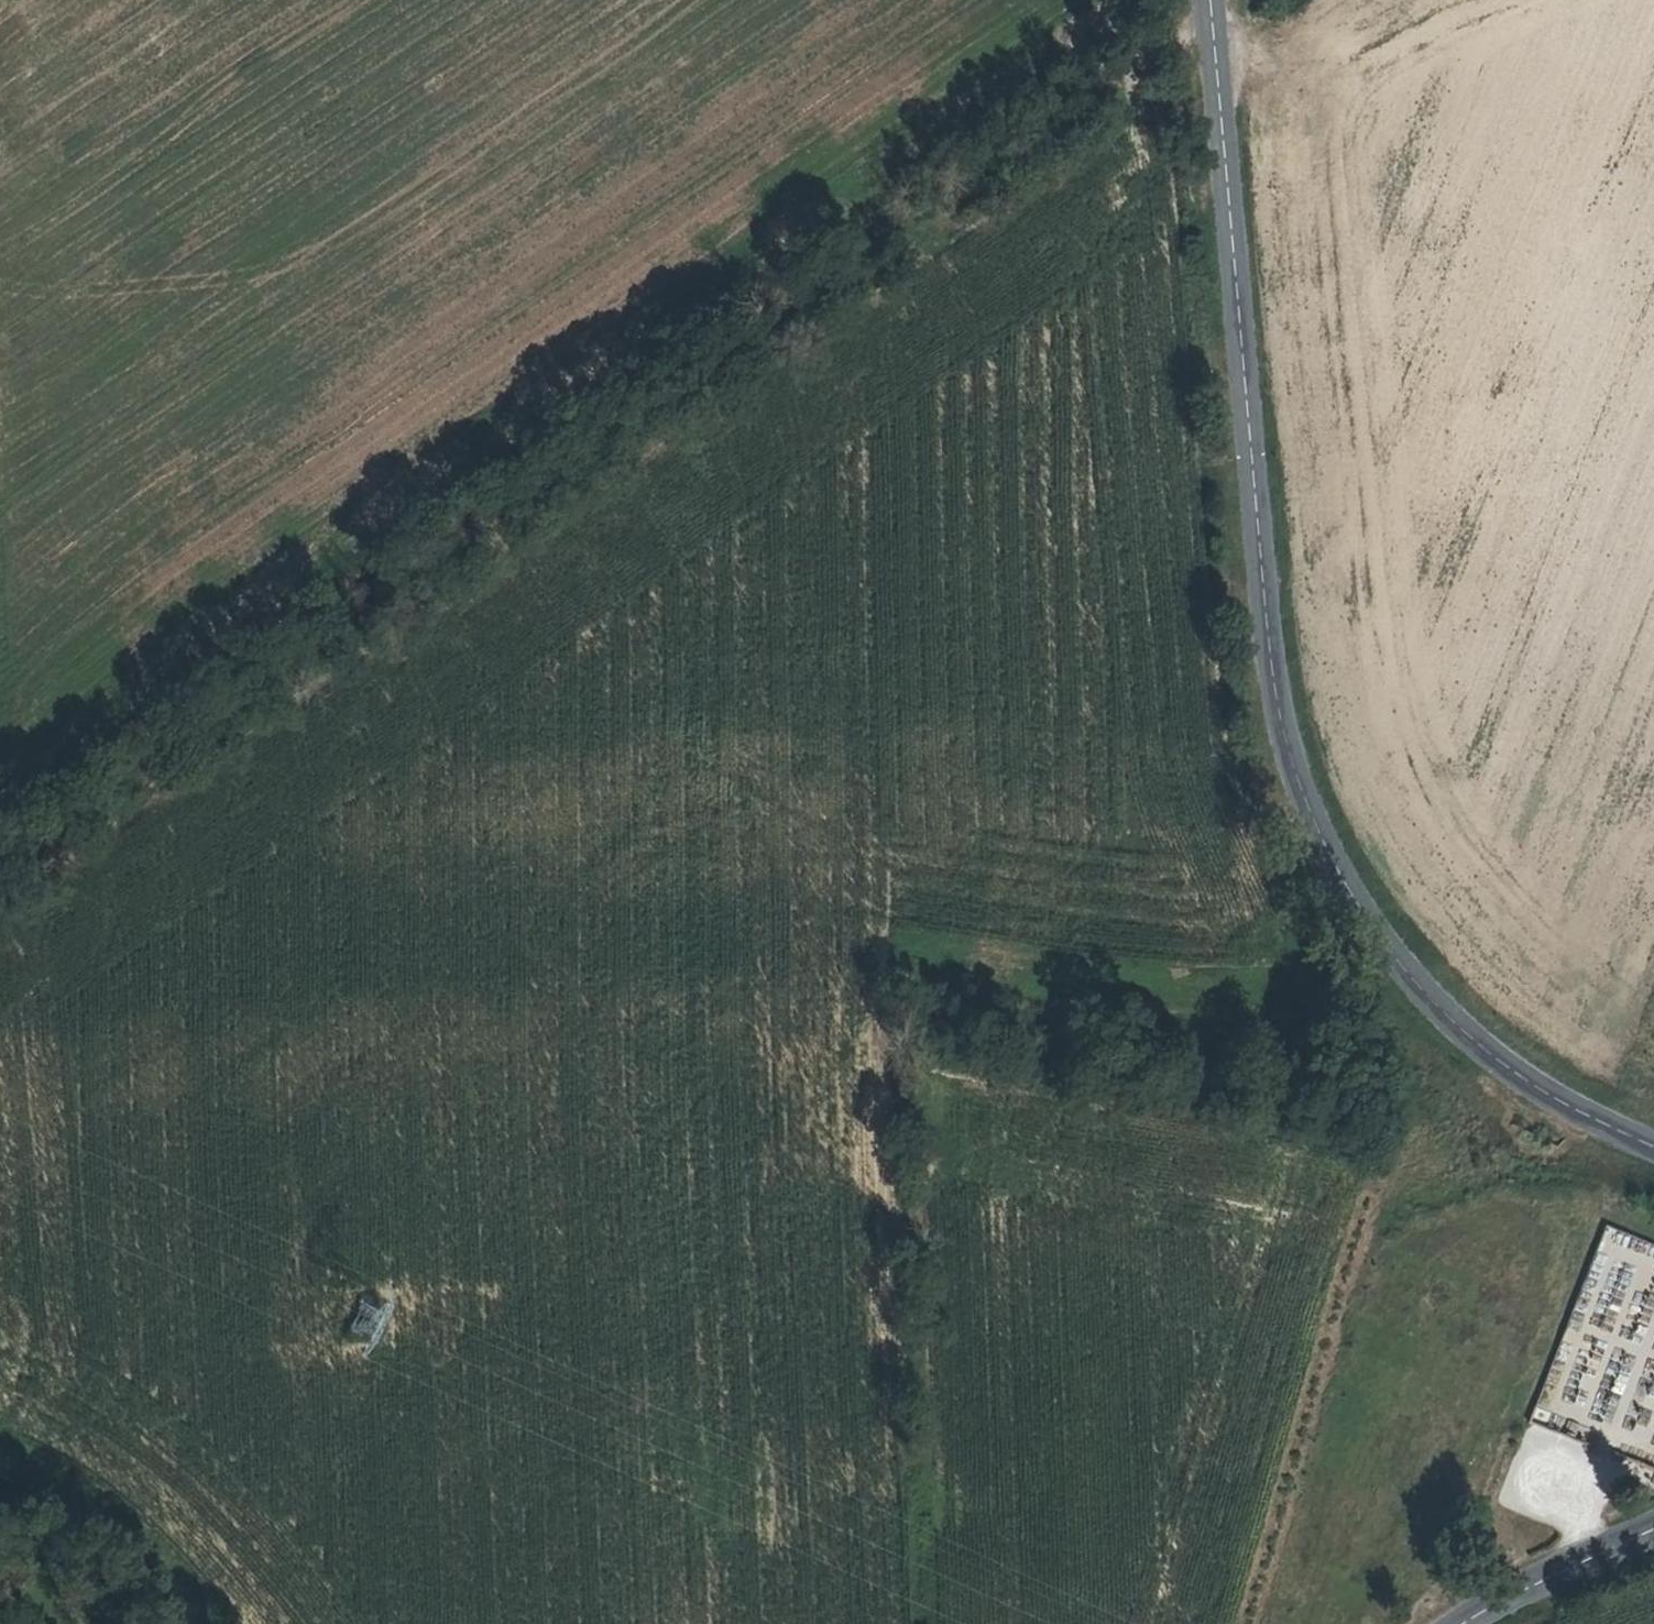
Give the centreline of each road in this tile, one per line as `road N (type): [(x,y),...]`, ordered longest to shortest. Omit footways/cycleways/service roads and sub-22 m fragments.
road 1 (tertiary): [(1653,1160),(1506,1073),(1426,1005),(1337,886),(1296,797),(1277,732),(1259,586),(1211,0)]
road 2 (tertiary): [(1432,1623),(1653,1525)]

